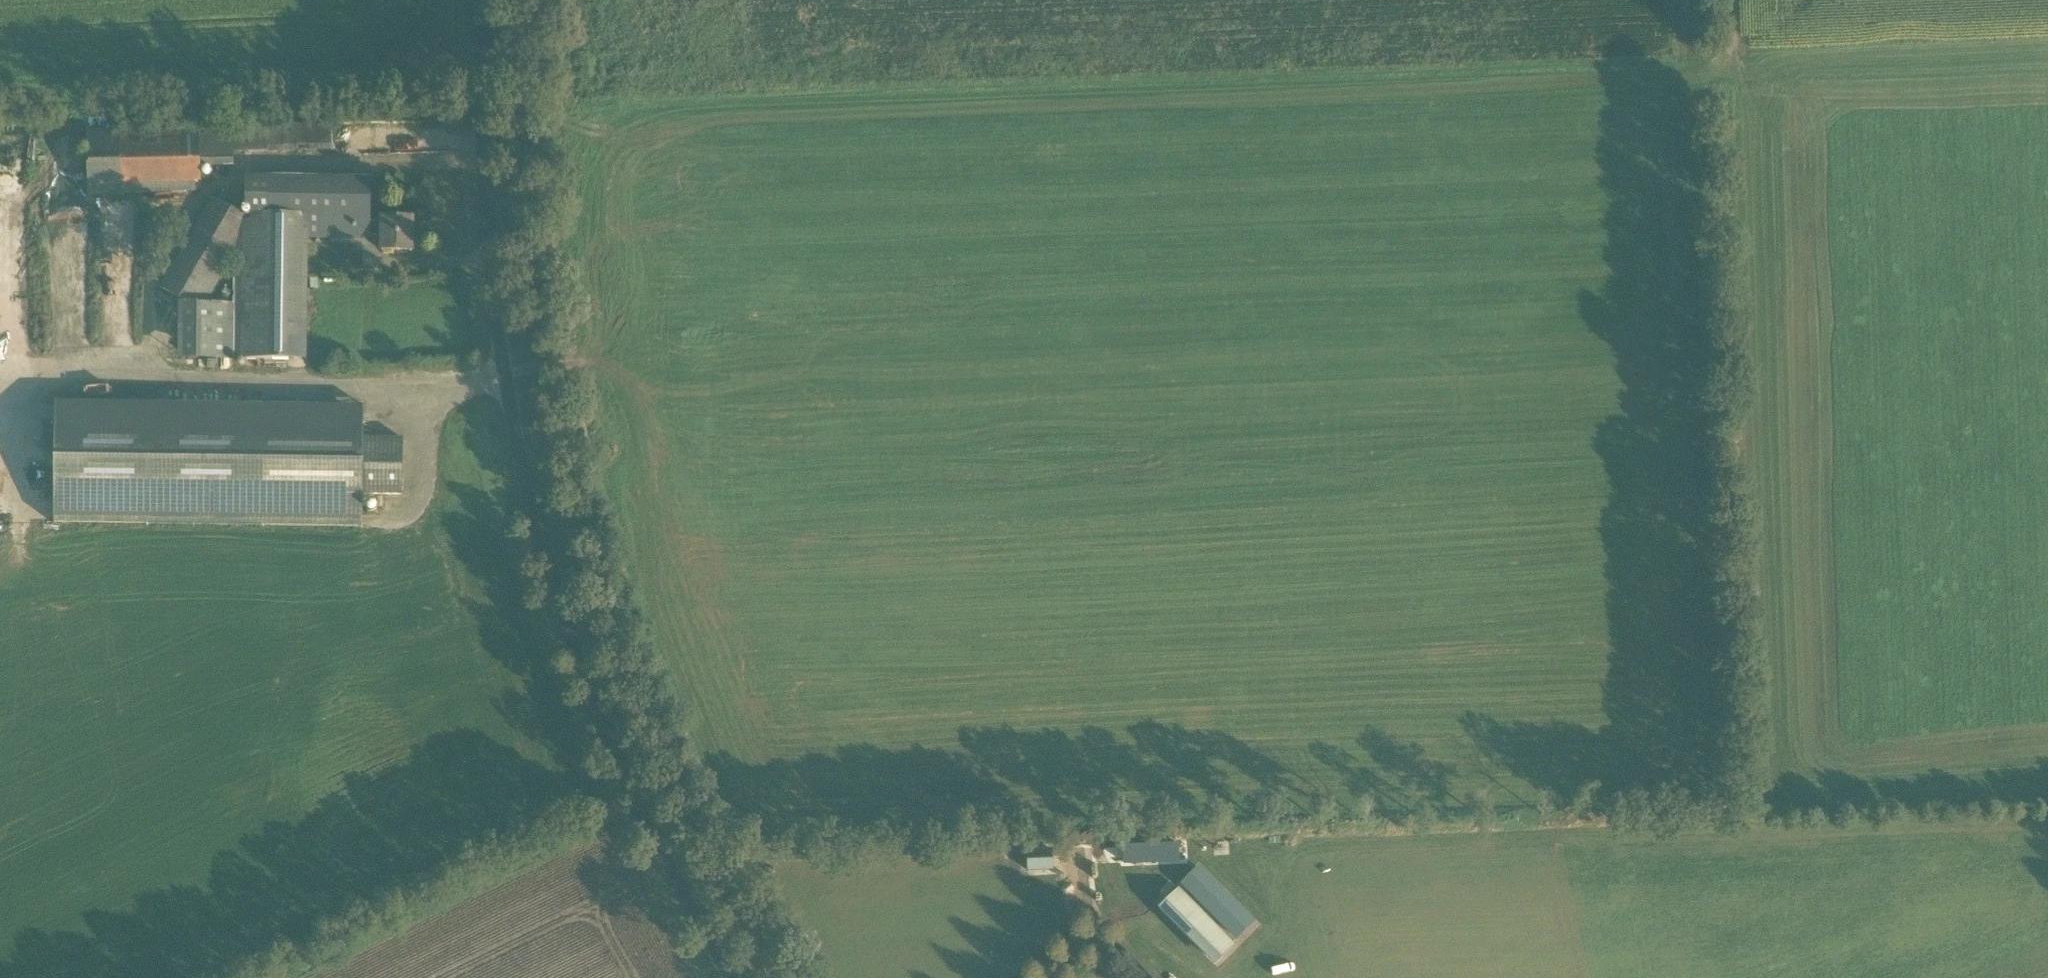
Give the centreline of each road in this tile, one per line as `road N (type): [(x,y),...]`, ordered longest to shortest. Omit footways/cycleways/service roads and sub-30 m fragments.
road 1 (unclassified): [(754,977),(636,767),(589,651),(528,429),(497,188),(492,0)]

